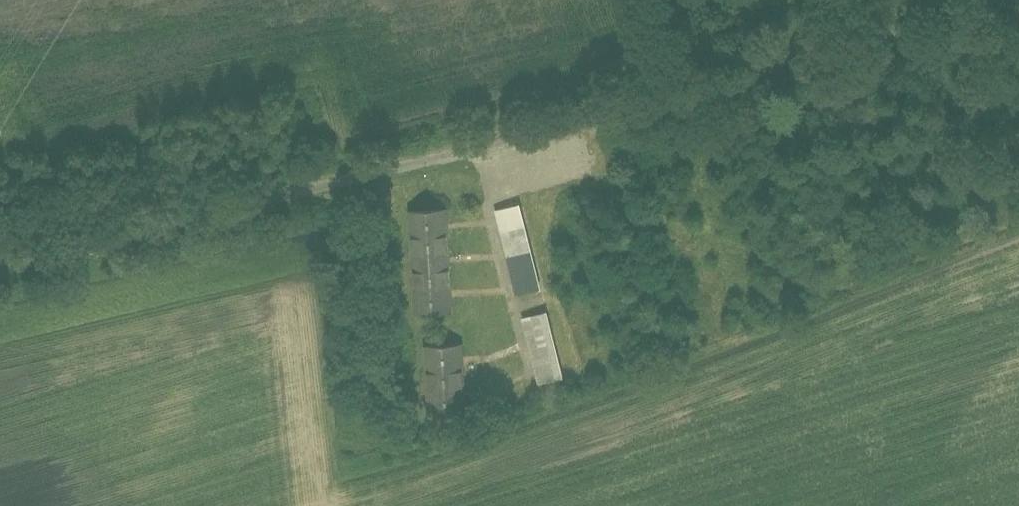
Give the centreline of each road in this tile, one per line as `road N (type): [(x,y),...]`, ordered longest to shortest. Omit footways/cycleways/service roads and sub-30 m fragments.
road 1 (residential): [(0,270),(486,147),(534,159)]

